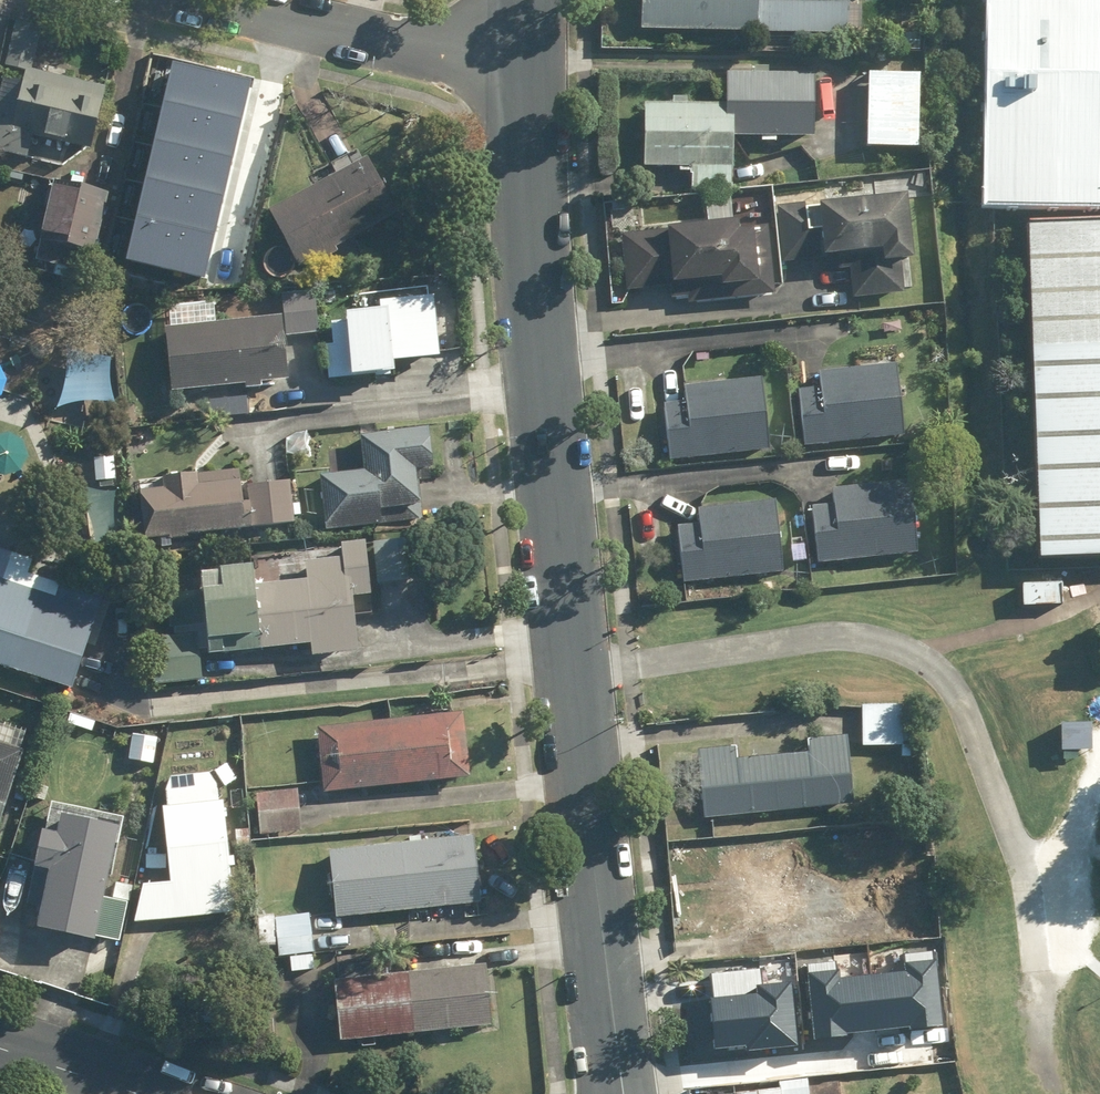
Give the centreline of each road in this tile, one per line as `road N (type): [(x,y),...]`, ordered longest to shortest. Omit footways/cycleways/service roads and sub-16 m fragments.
road 1 (residential): [(516,81),(571,666),(624,1093)]
road 2 (residential): [(516,81),(210,0)]
road 3 (residential): [(132,1093),(0,1050)]

